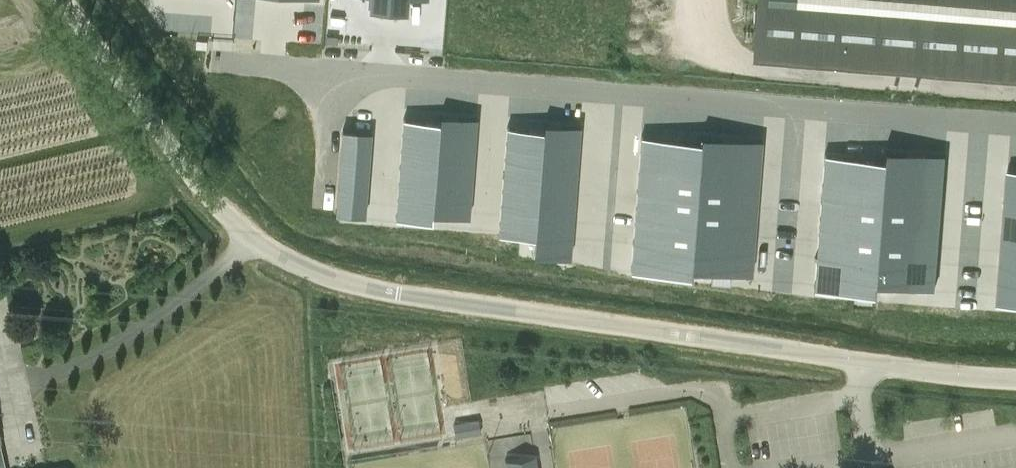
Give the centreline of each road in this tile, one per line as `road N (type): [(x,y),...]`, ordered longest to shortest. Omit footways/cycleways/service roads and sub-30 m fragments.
road 1 (unclassified): [(1015,378),(860,363),(332,282),(248,239),(214,207),(53,0)]
road 2 (residential): [(1015,124),(220,61)]

